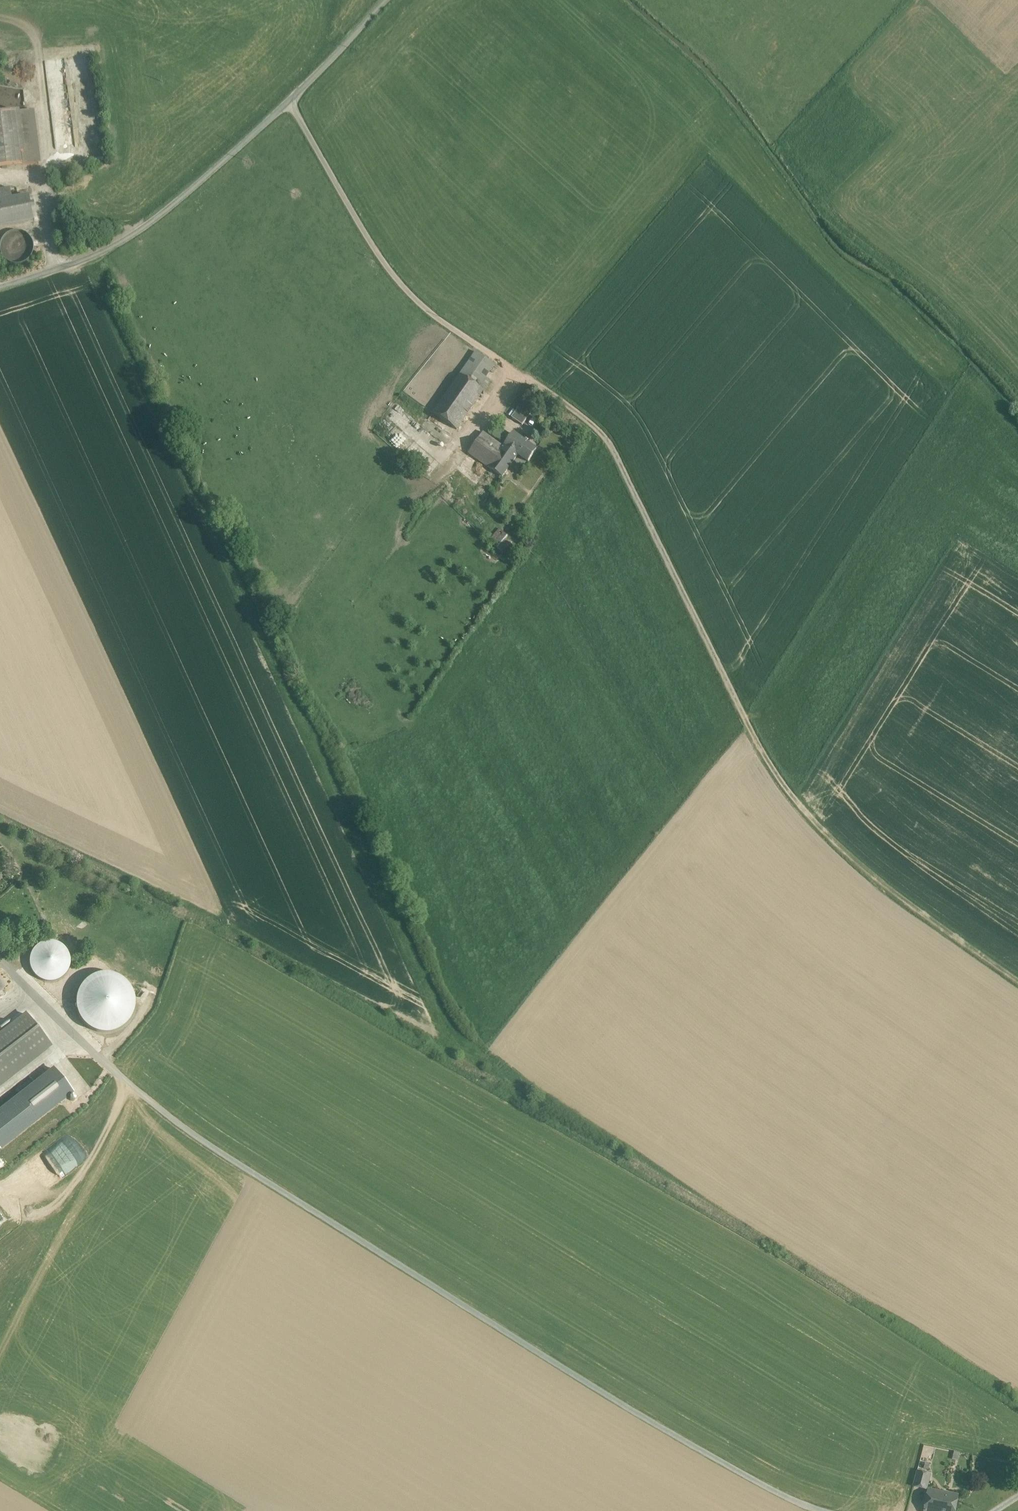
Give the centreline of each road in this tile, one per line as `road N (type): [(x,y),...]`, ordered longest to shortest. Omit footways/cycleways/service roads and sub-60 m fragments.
road 1 (track): [(832,1510),(714,1455),(189,1129),(0,958)]
road 2 (track): [(1017,979),(871,873),(791,789),(606,433),(511,366)]
road 3 (track): [(290,100),(383,258),(511,366)]
road 4 (unclassified): [(0,287),(111,248),(152,223),(290,100)]
road 5 (unclassified): [(388,0),(290,100)]

